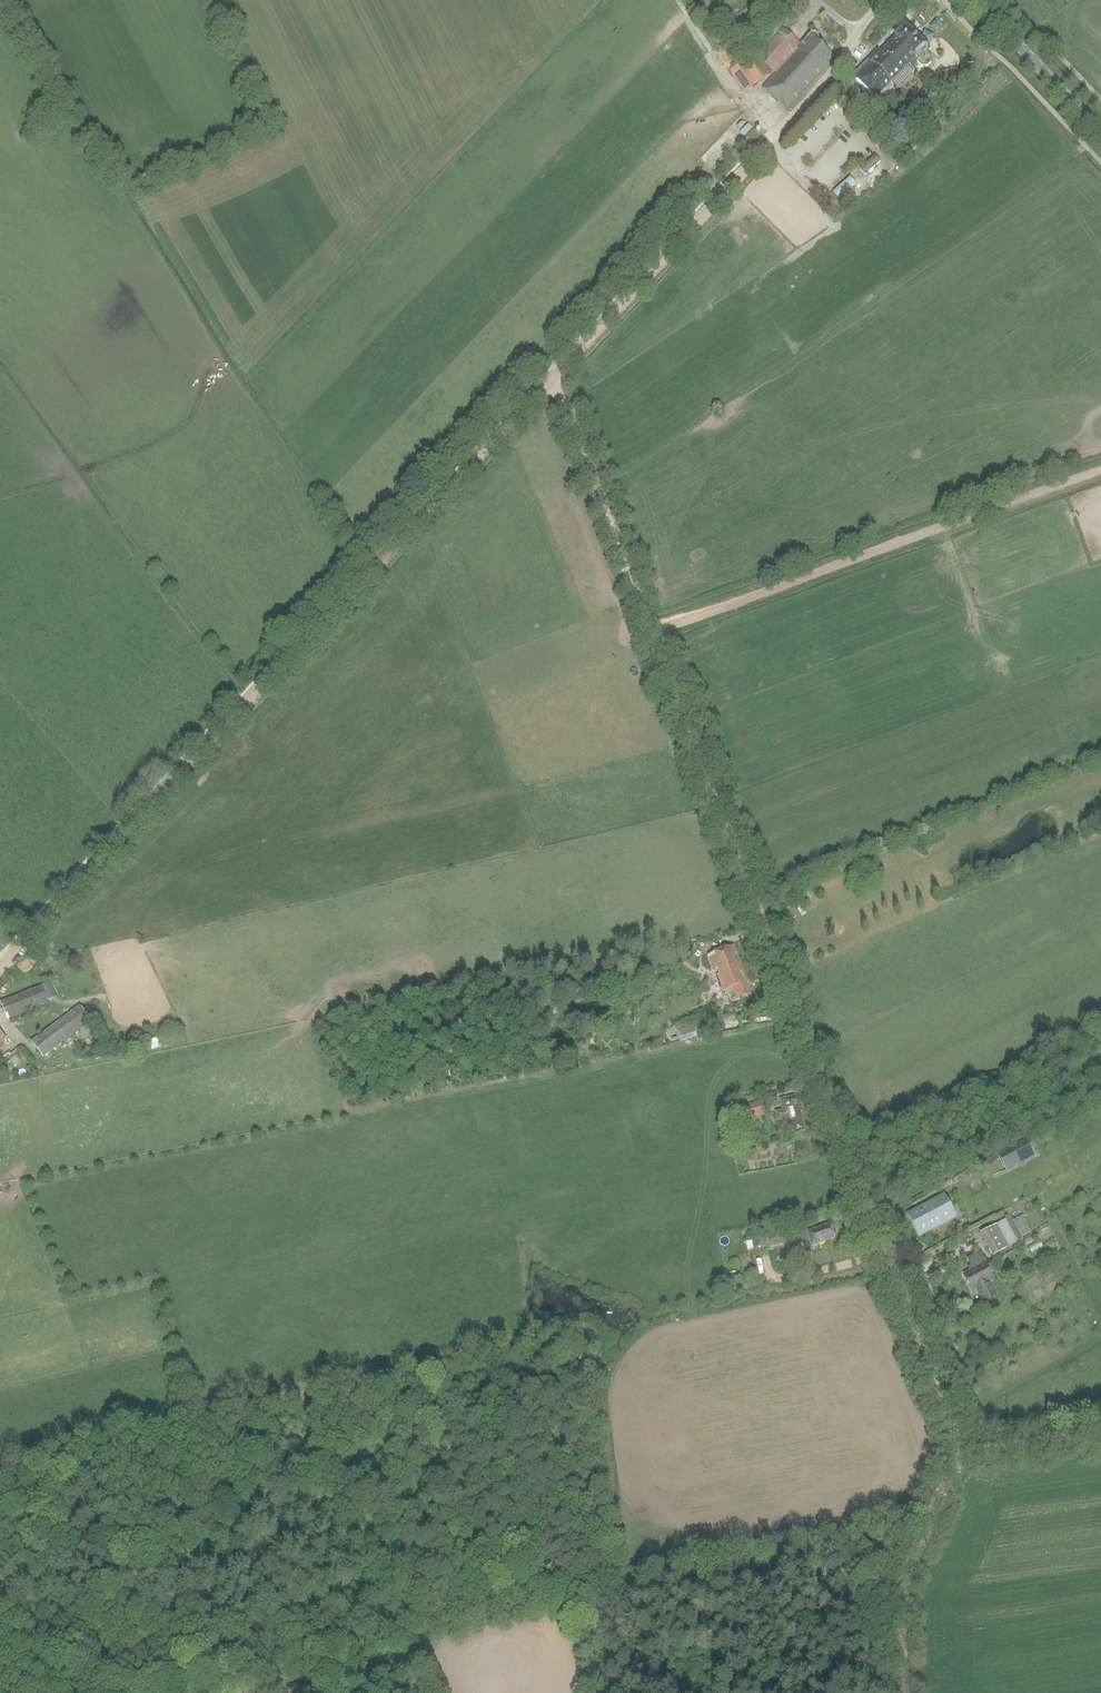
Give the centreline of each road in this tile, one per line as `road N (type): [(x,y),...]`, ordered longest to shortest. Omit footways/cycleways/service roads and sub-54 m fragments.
road 1 (track): [(960,1448),(561,390),(550,381)]
road 2 (track): [(0,968),(550,381)]
road 3 (track): [(646,633),(1100,469)]
road 4 (track): [(550,381),(746,165)]
road 5 (track): [(905,1692),(902,1591),(960,1448)]
road 6 (unclassified): [(746,165),(885,0)]
road 7 (tertiary): [(976,0),(1100,132)]
road 8 (track): [(1100,1434),(961,1455)]

